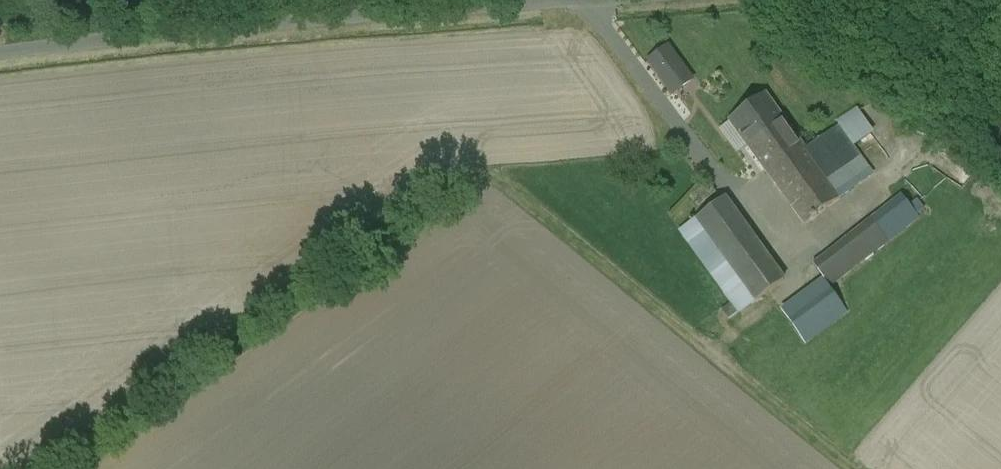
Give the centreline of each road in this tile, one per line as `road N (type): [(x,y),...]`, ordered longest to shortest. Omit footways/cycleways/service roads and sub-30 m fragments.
road 1 (track): [(56,468),(471,169),(489,174),(852,468)]
road 2 (residential): [(0,54),(588,0)]

